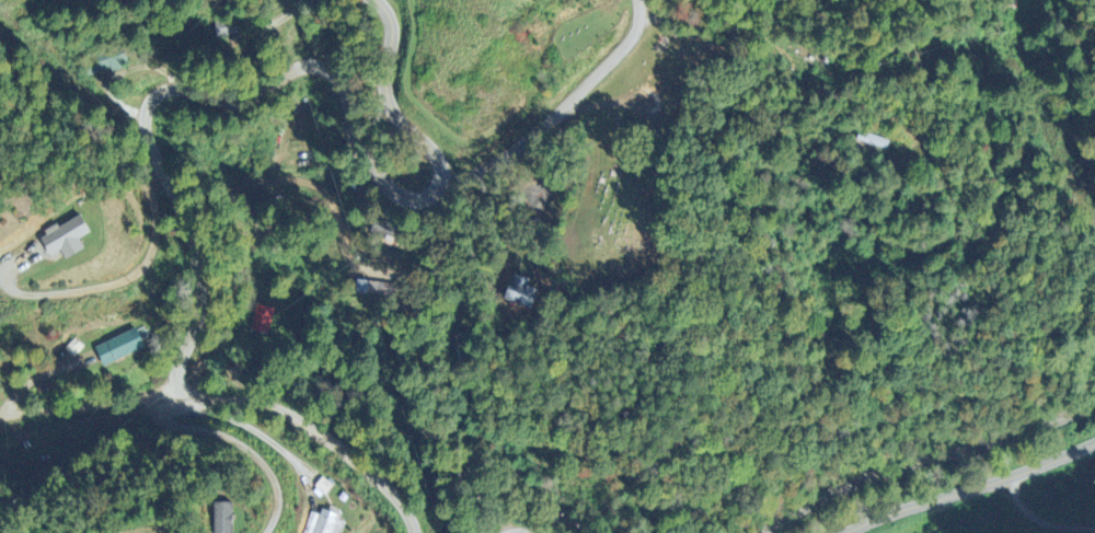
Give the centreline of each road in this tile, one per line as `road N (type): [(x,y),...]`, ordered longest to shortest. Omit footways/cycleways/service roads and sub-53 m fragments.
road 1 (residential): [(447,183),(427,198),(404,197),(379,175),(330,72),(306,67),(246,103),(181,89),(160,91),(148,104),(149,149),(203,293),(178,370),(183,387),(219,412),(301,425),(390,493),(414,532)]
road 2 (residential): [(637,13),(760,36),(894,117),(945,183),(956,239),(967,248),(979,246),(996,218),(981,0)]
road 3 (residential): [(759,532),(819,497),(1094,406)]
road 4 (residential): [(447,183),(497,167),(538,134),(635,35),(638,0)]
road 5 (residential): [(857,532),(1094,442)]
road 6 (residential): [(370,0),(391,26),(385,82),(392,111),(447,183)]

